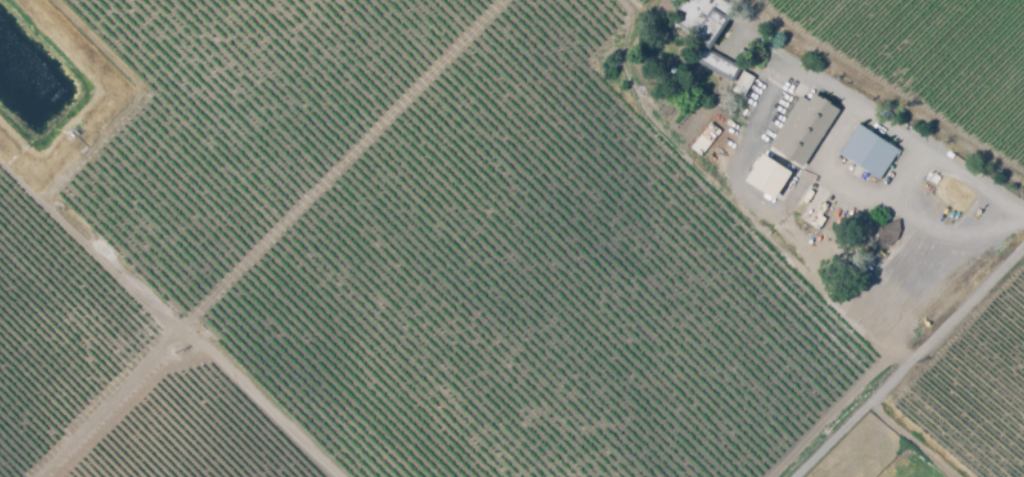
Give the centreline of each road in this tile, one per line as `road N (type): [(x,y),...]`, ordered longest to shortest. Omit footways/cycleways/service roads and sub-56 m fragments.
road 1 (track): [(864,396),(957,476)]

